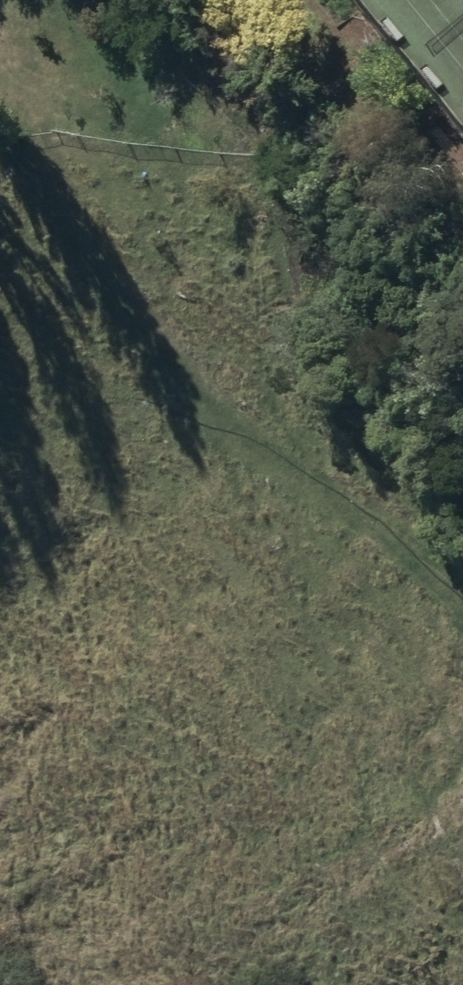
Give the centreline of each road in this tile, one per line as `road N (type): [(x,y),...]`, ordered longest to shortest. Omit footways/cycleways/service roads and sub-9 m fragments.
road 1 (track): [(0,63),(88,253),(237,429),(462,635)]
road 2 (track): [(177,358),(288,584),(462,844)]

